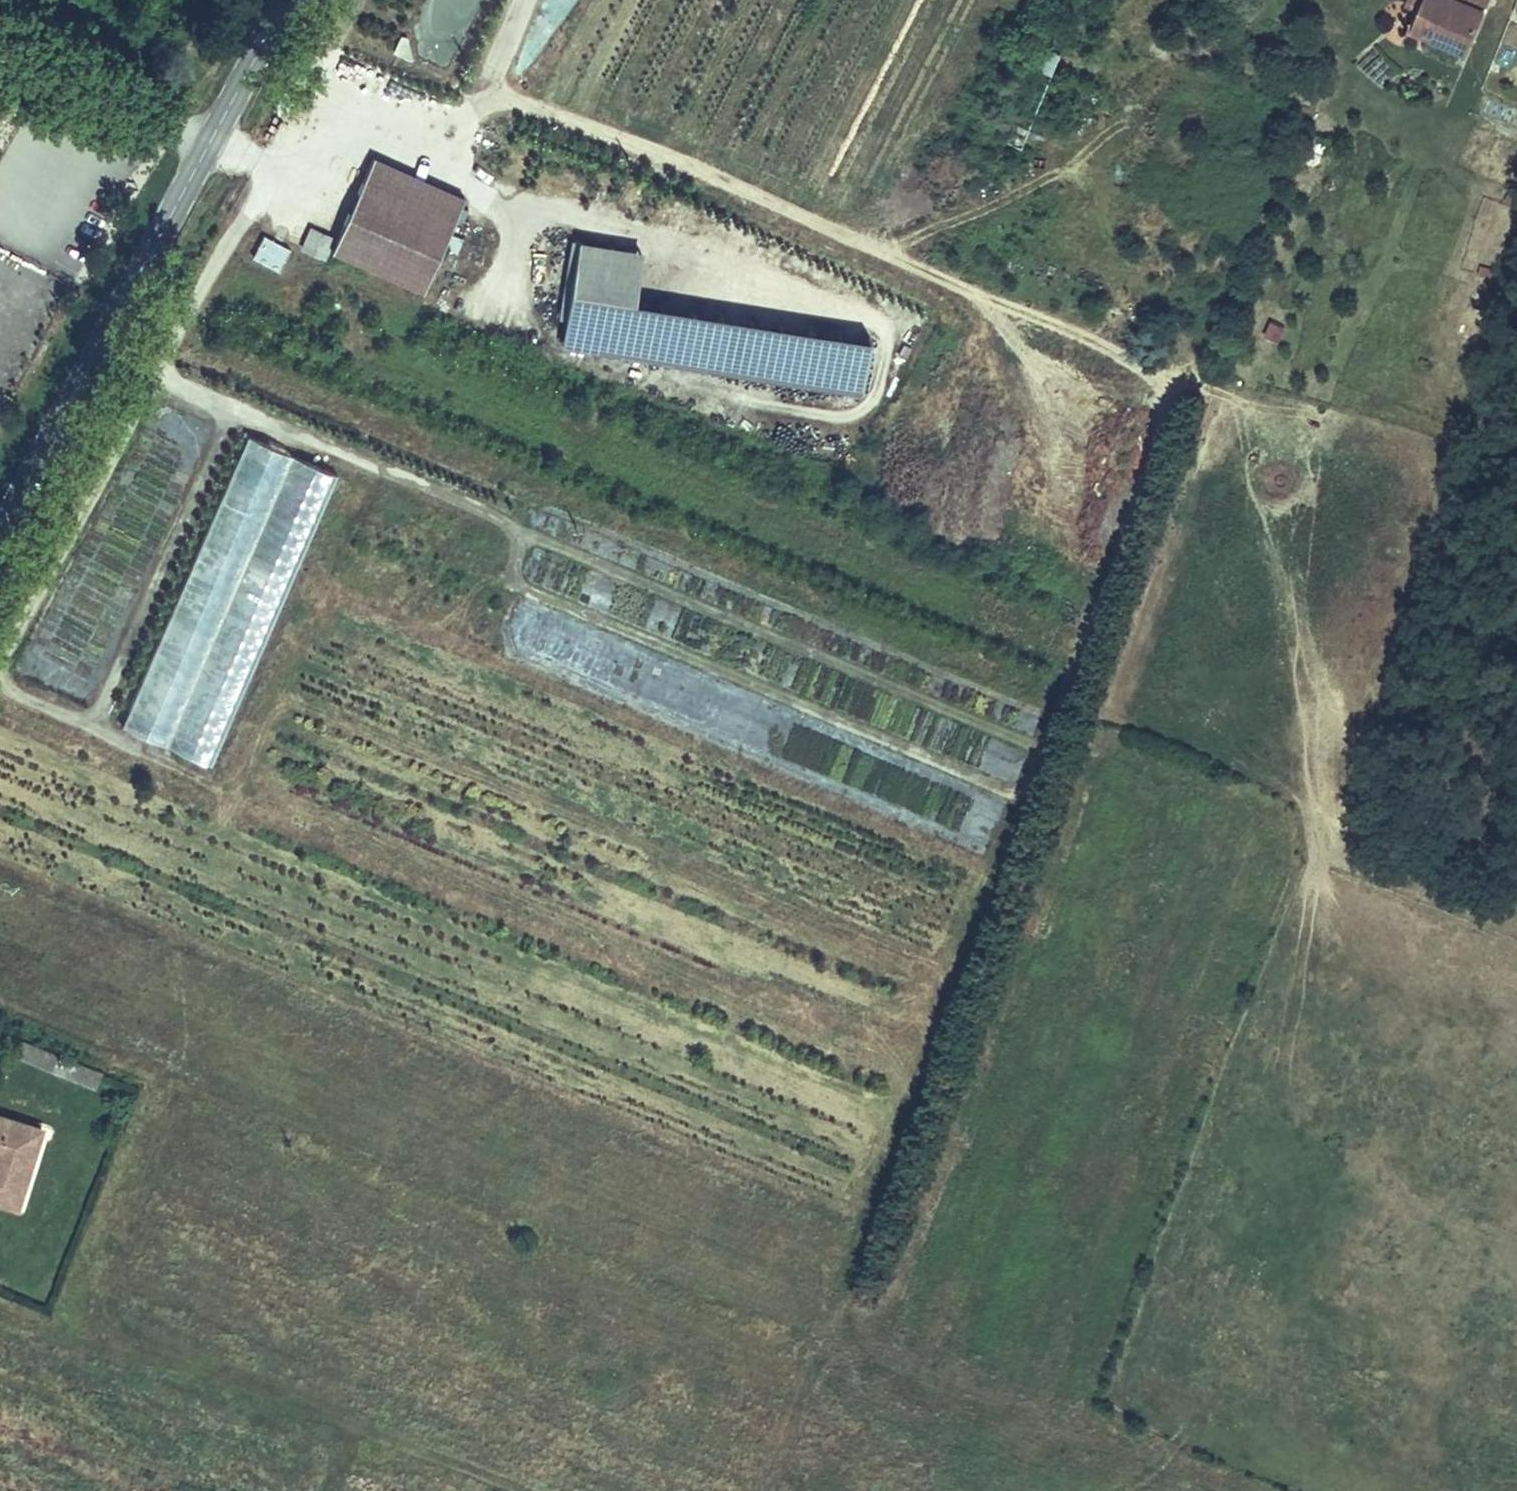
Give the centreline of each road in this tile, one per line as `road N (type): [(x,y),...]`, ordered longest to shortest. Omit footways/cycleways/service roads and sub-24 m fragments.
road 1 (secondary): [(0,534),(286,0)]

